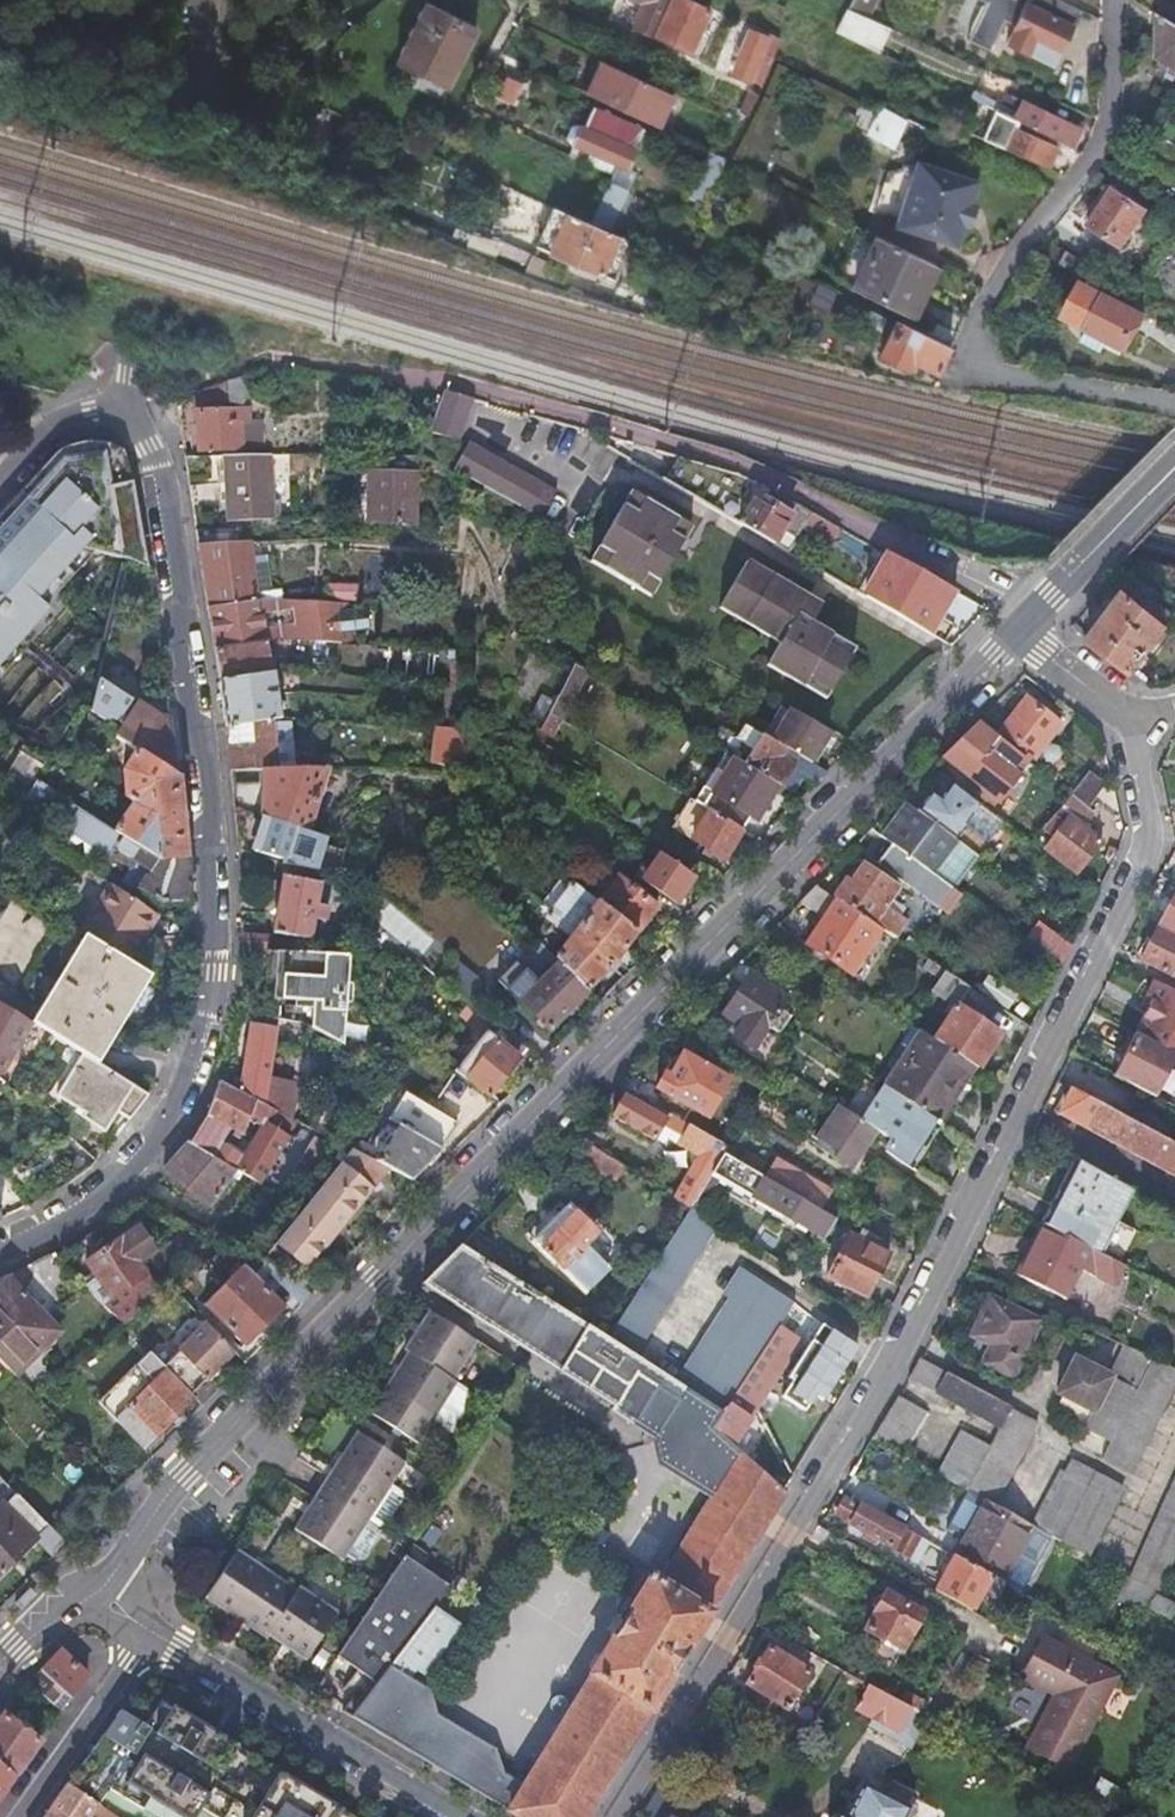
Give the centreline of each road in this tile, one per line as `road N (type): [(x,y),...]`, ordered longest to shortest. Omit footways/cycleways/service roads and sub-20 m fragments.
road 1 (residential): [(67,1602),(1015,633)]
road 2 (residential): [(614,1816),(862,1410),(1145,854),(1122,719)]
road 3 (residential): [(131,420),(149,449),(162,505),(214,859),(217,974),(197,1051),(131,1174),(66,1221),(0,1248)]
road 4 (residential): [(202,0),(211,68),(124,378),(131,420)]
road 5 (residential): [(144,1632),(458,1816)]
road 6 (residential): [(1015,633),(1174,468)]
road 7 (residential): [(144,1632),(130,1663),(18,1816)]
road 8 (residential): [(0,483),(47,433),(89,416),(131,420)]
road 9 (residential): [(1122,719),(1015,633)]

